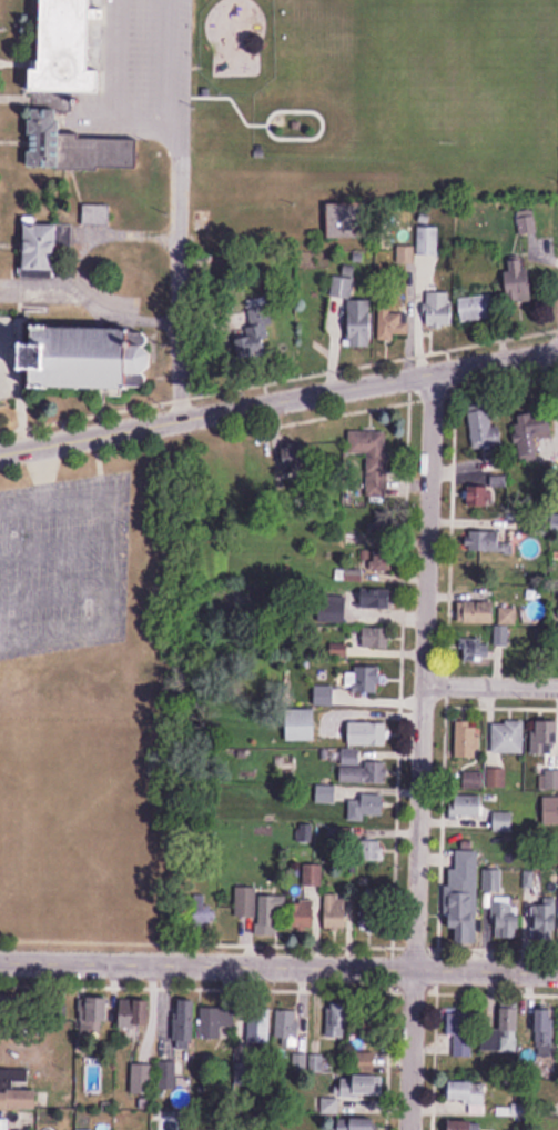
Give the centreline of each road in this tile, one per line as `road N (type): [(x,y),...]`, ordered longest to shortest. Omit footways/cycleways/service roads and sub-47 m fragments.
road 1 (residential): [(410,1129),(436,364)]
road 2 (residential): [(0,449),(557,343)]
road 3 (residential): [(0,955),(557,969)]
road 4 (residential): [(168,414),(175,0)]
road 5 (residential): [(423,680),(557,683)]

